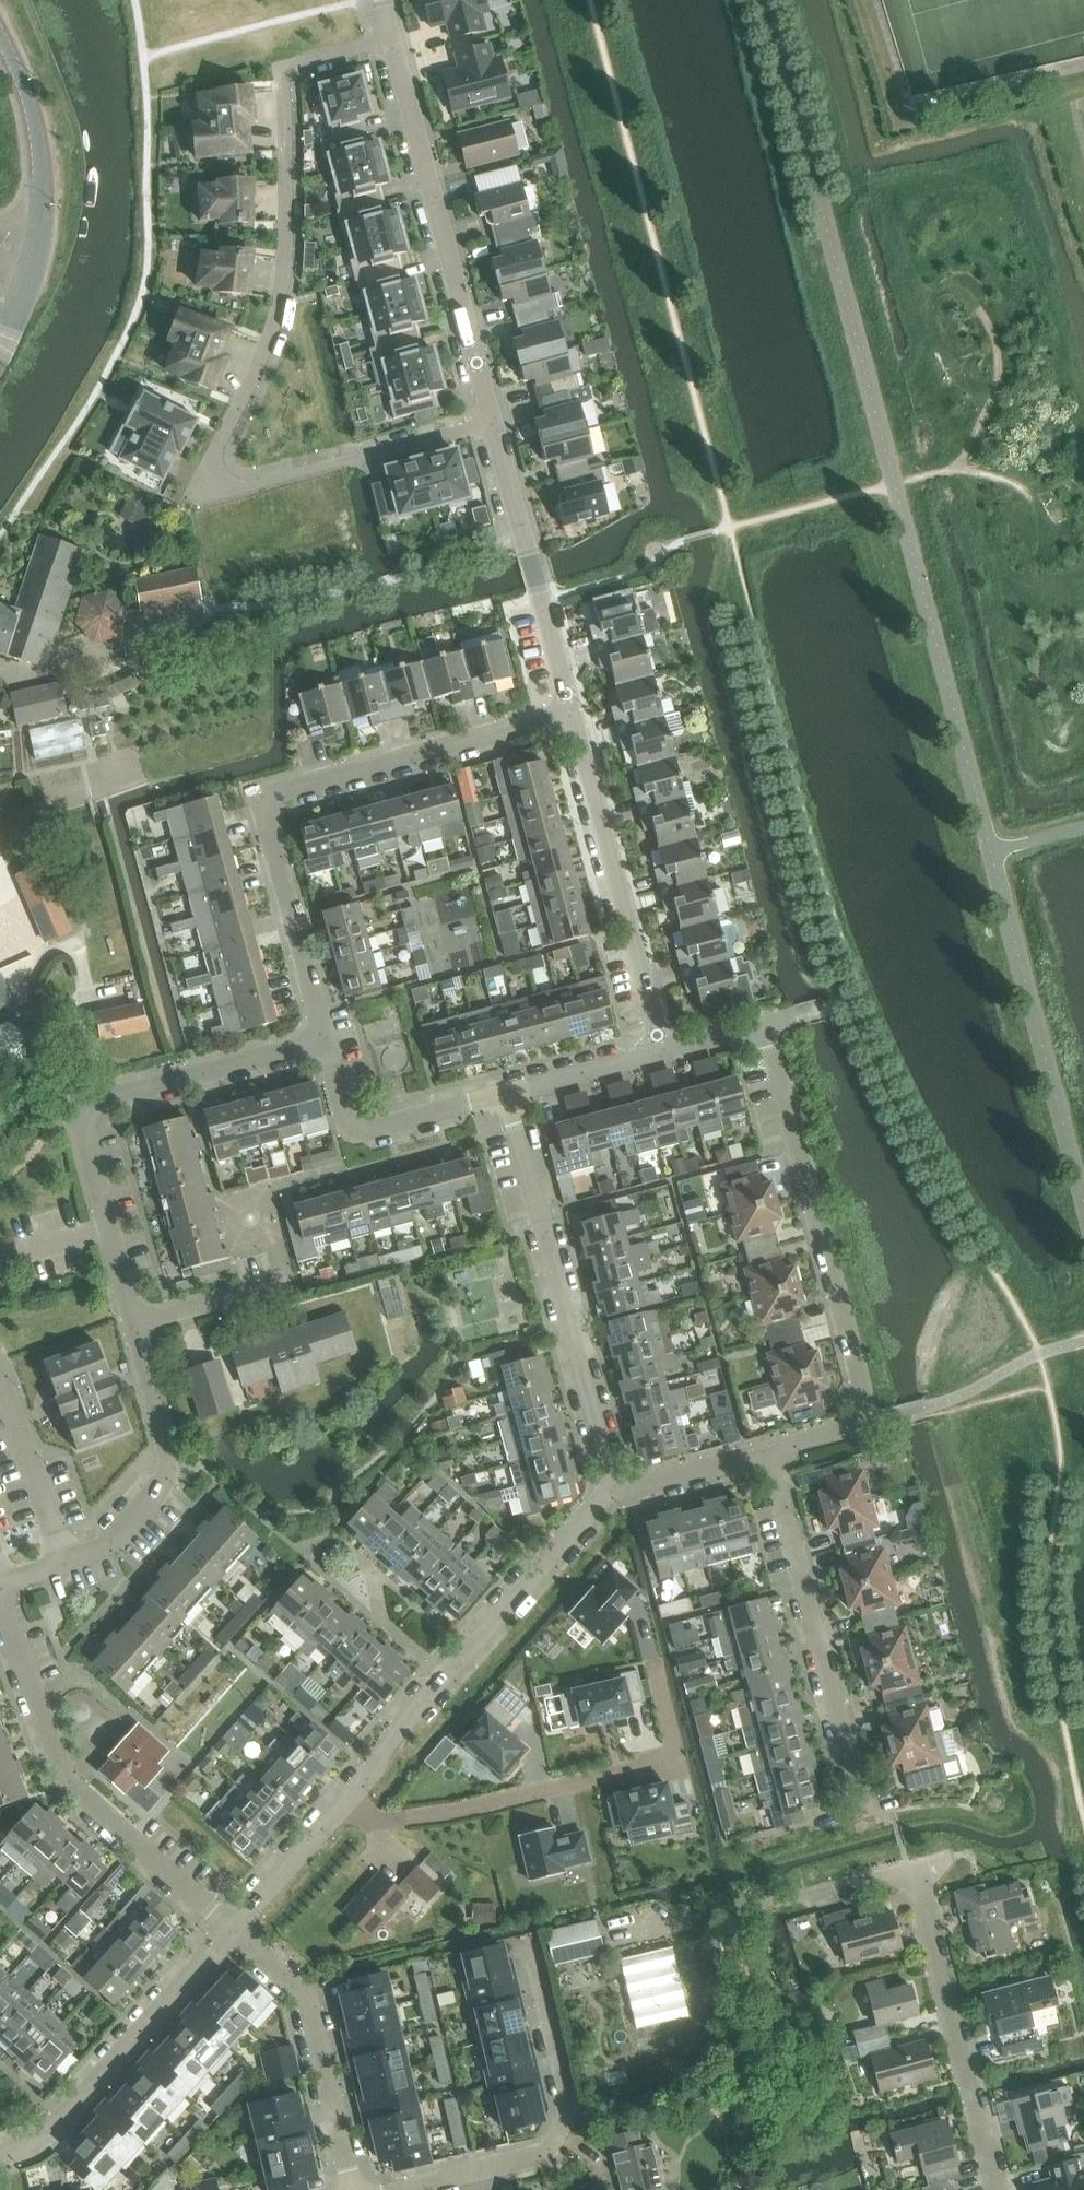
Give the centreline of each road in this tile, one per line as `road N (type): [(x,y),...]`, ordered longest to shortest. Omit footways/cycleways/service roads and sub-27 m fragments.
road 1 (residential): [(389,37),(287,63),(281,75),(286,234),(279,291),(208,467),(212,485),(238,487),(495,420)]
road 2 (residential): [(768,1455),(866,1427),(762,1029),(656,1056)]
road 3 (residential): [(323,1046),(254,800),(568,713)]
road 4 (residential): [(133,1327),(73,1107),(323,1046)]
road 5 (residential): [(996,2189),(915,1871),(788,1903)]
road 6 (residential): [(349,1801),(390,1823),(673,1756),(654,1673)]
road 7 (residential): [(617,1493),(509,1096)]
road 8 (residential): [(349,1801),(617,1493)]
road 9 (residential): [(234,1934),(53,1761),(0,1615)]
road 10 (residential): [(495,420),(389,37)]
road 11 (residential): [(863,1819),(768,1455)]
road 12 (residential): [(399,2189),(546,2152),(565,2115),(527,1945)]
road 13 (residential): [(0,1592),(65,1568),(131,1525),(157,1495),(167,1461),(133,1327)]
road 14 (residential): [(656,1056),(568,713)]
road 15 (residential): [(0,2159),(48,2142),(234,1934)]
road 16 (residential): [(568,713),(495,420)]
road 17 (residential): [(234,1934),(308,1994),(351,2189)]
road 18 (residential): [(323,1046),(349,1141),(509,1096)]
road 19 (tertiary): [(41,257),(45,159),(32,101),(0,31)]
road 20 (residential): [(234,1934),(349,1801)]
road 21 (residential): [(617,1493),(768,1455)]
road 22 (residential): [(133,1327),(280,1285)]
road 23 (residential): [(509,1096),(656,1056)]

